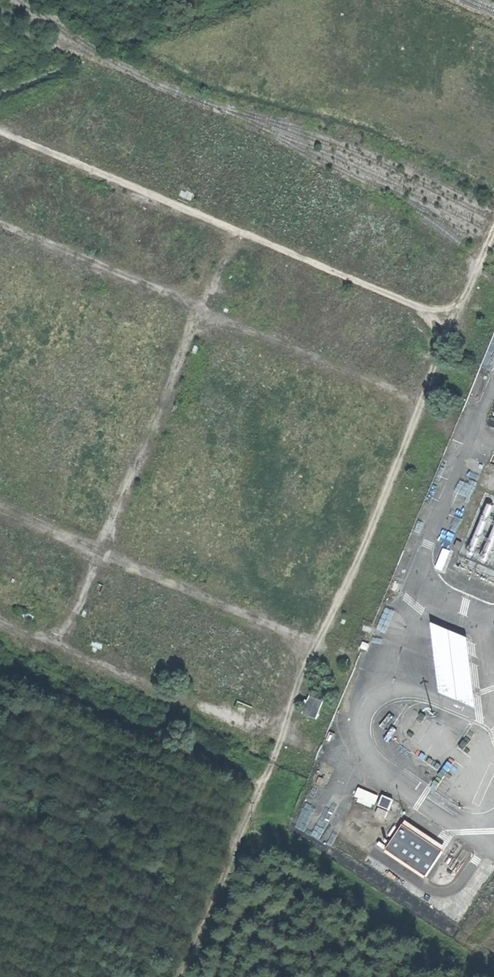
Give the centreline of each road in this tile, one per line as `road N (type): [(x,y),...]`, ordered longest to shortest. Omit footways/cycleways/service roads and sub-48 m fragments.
road 1 (track): [(260,784),(0,675)]
road 2 (track): [(323,357),(219,598)]
road 3 (track): [(0,425),(73,258)]

